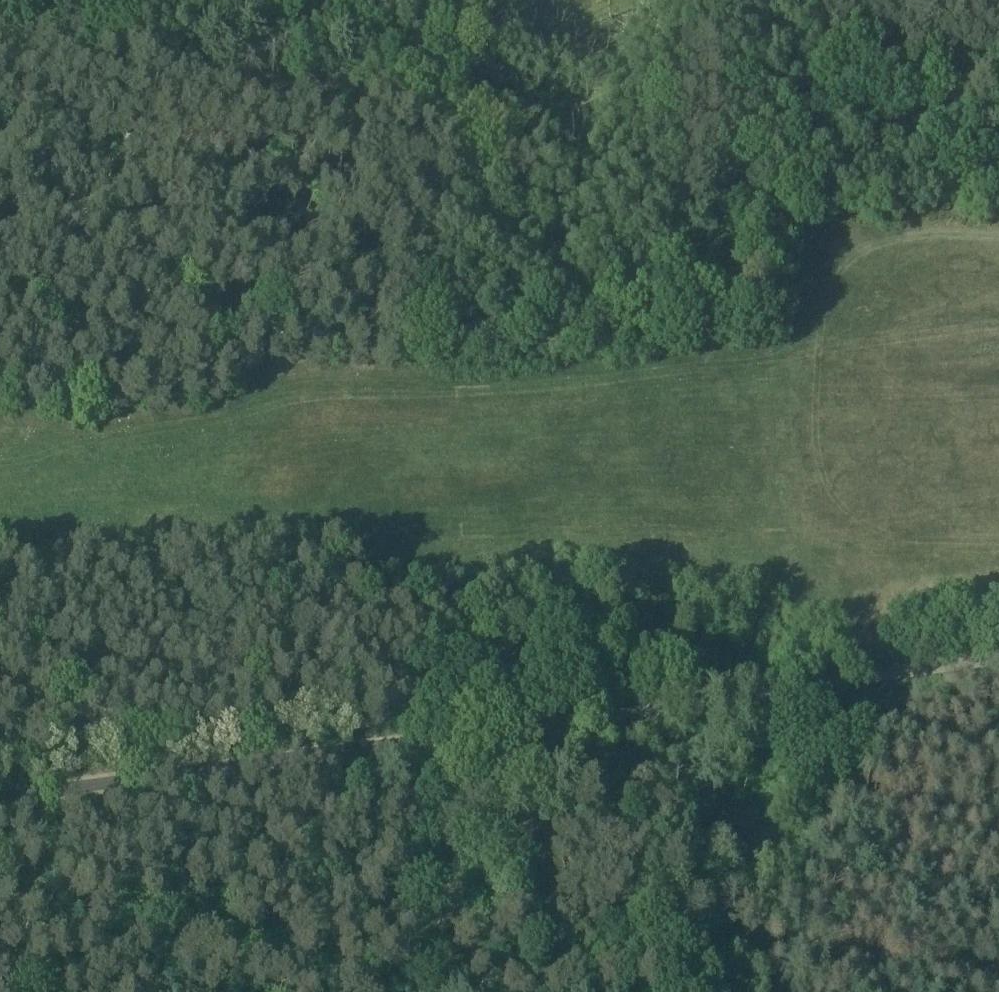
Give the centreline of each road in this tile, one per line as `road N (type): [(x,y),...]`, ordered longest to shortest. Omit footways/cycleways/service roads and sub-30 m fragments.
road 1 (track): [(0,434),(90,438),(323,393),(754,365),(812,335),(847,270),(879,246),(951,233),(998,238)]
road 2 (track): [(998,658),(0,797)]

